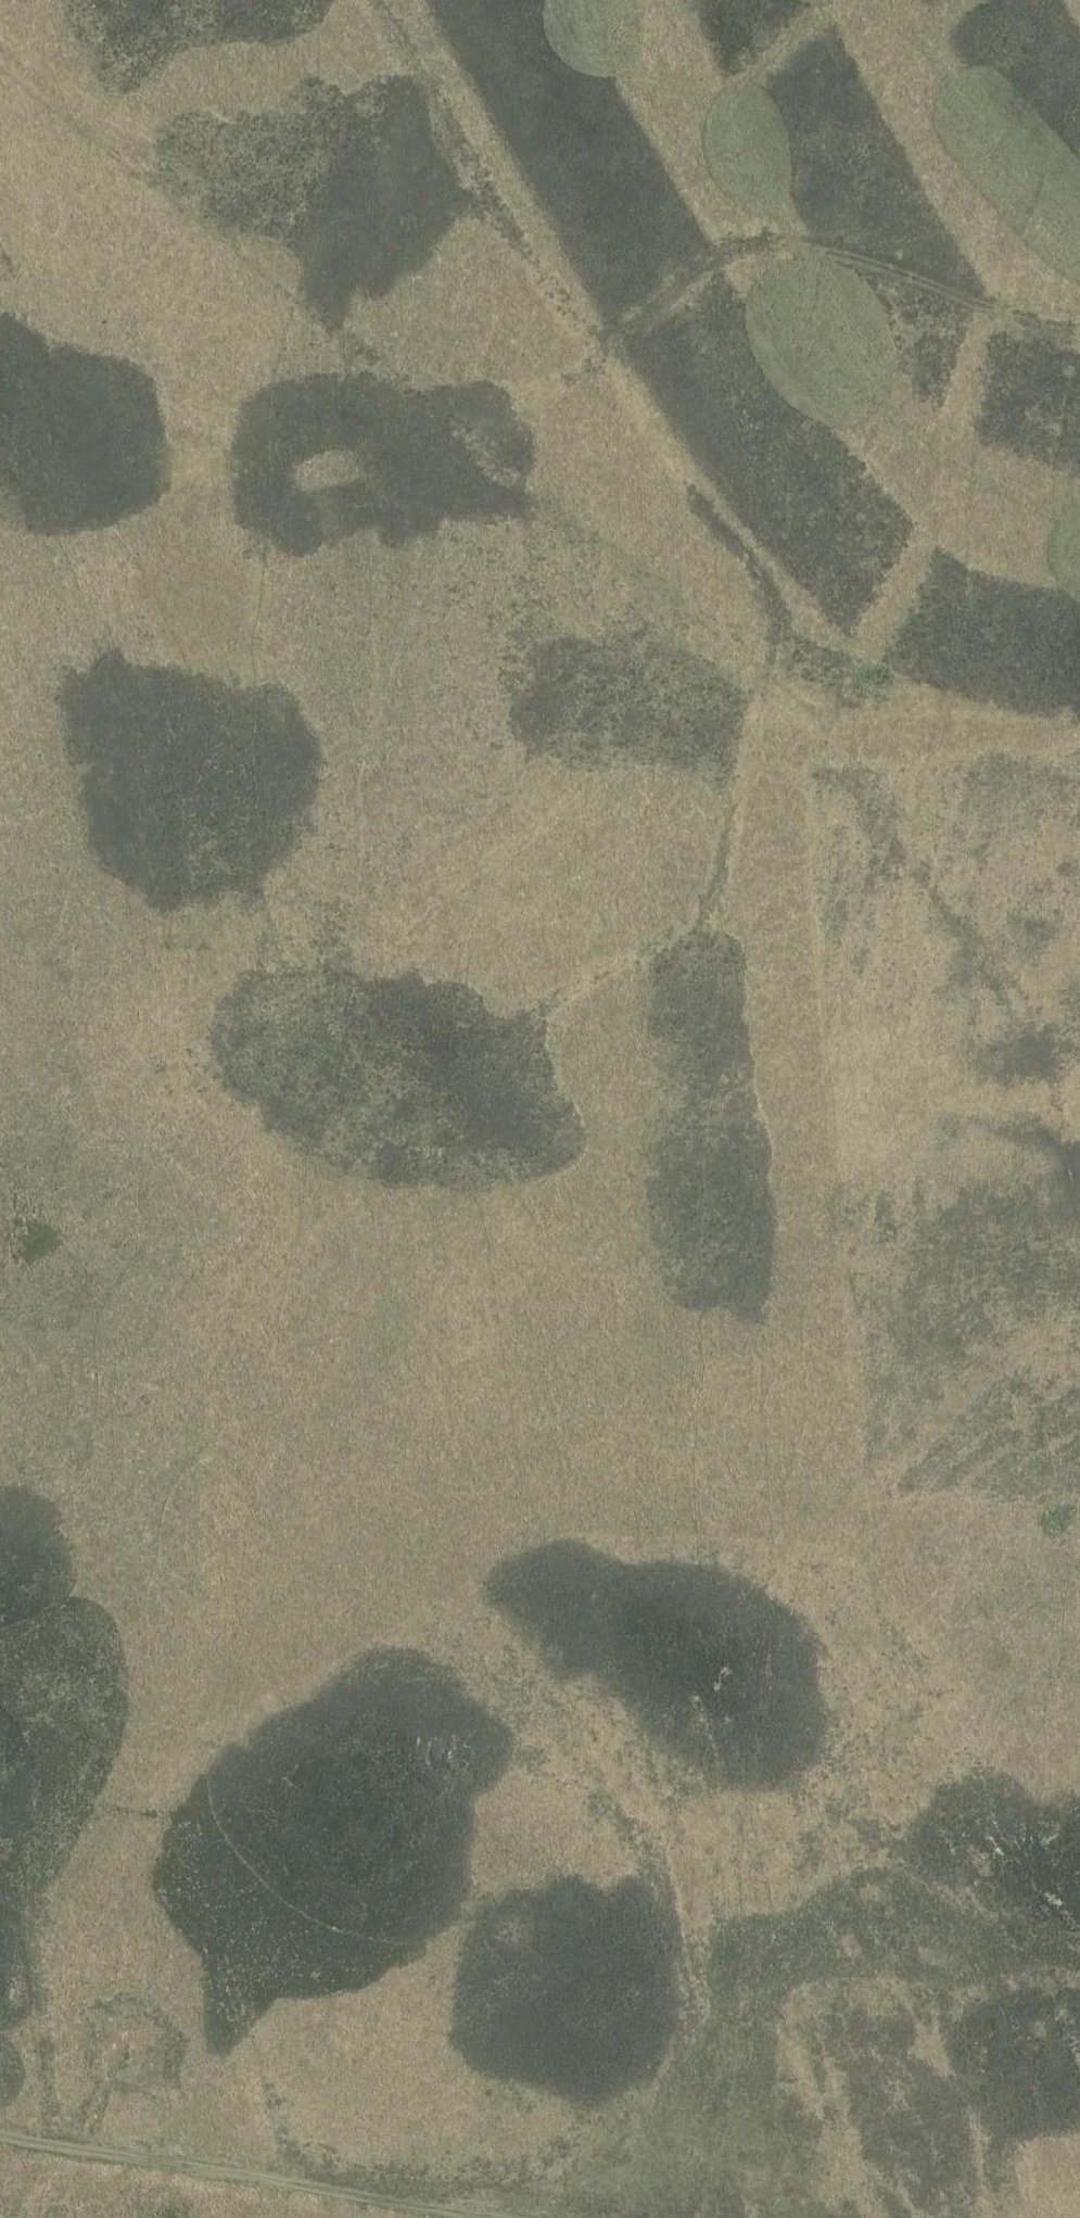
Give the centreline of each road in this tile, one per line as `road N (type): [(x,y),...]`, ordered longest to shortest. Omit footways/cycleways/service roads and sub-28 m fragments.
road 1 (track): [(0,2132),(518,2217)]

